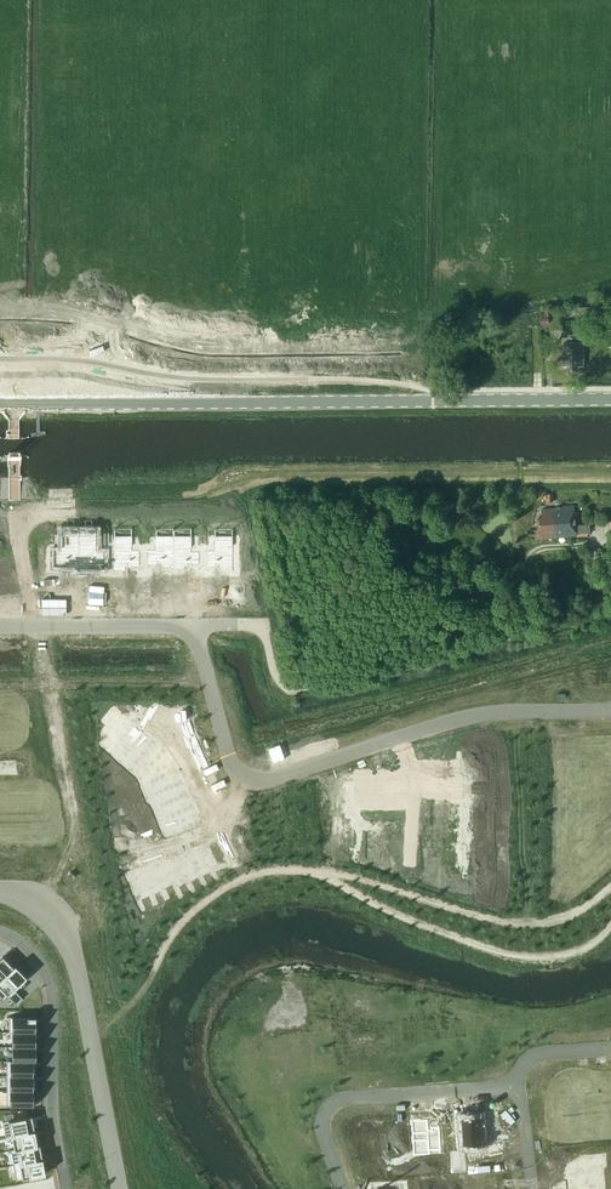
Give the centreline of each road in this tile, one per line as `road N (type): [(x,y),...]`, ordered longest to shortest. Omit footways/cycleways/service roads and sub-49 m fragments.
road 1 (residential): [(0,625),(195,630),(229,768),(246,779),(291,773),(482,713),(610,712)]
road 2 (tertiary): [(610,399),(0,404)]
road 3 (residential): [(341,1188),(318,1126),(323,1108),(339,1096),(517,1085)]
road 4 (residential): [(0,930),(35,954),(48,976),(53,1118),(66,1188)]
road 5 (tertiary): [(120,1188),(85,1007)]
road 6 (tertiary): [(85,1007),(65,917),(41,897),(0,888)]
road 7 (tertiary): [(0,895),(41,914),(85,1007)]

